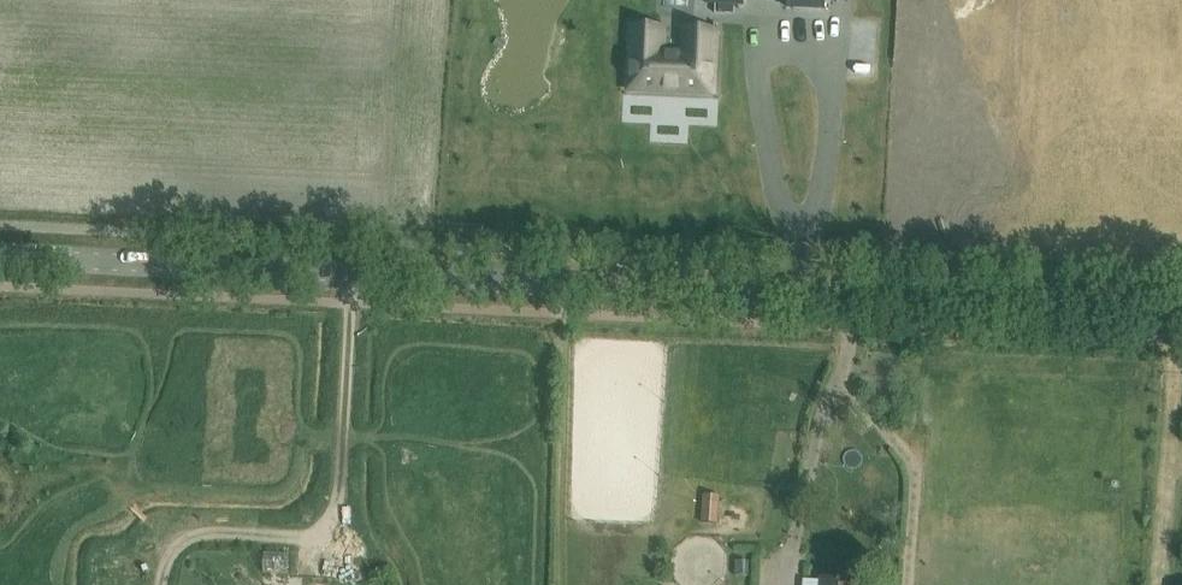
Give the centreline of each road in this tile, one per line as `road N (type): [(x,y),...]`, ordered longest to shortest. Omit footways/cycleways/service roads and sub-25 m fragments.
road 1 (tertiary): [(1181,315),(0,257)]

